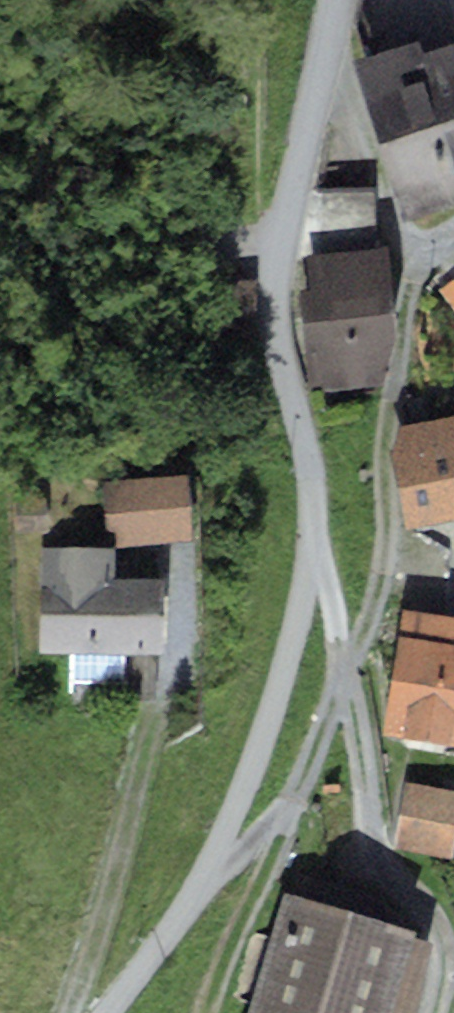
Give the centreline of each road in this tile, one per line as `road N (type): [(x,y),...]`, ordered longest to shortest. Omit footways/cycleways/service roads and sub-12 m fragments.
road 1 (unclassified): [(103,1012),(185,909),(234,812),(317,551),(283,349),(280,244),(330,0)]
road 2 (track): [(286,806),(208,1012)]

